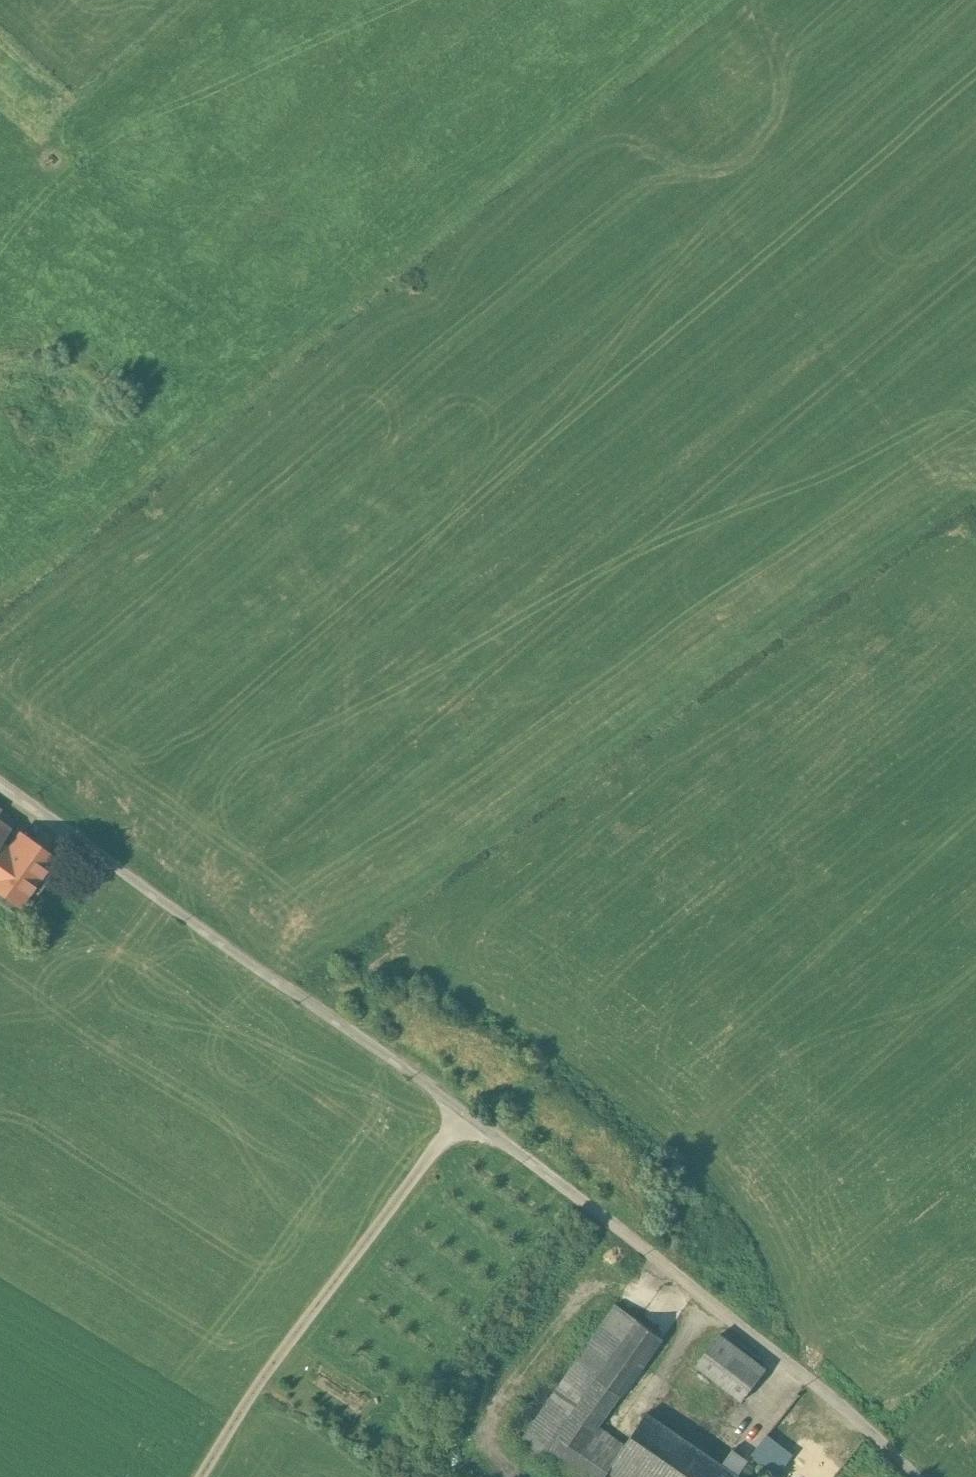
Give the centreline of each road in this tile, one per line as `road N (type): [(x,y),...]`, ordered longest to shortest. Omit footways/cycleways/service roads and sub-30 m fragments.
road 1 (residential): [(0,783),(461,1112),(872,1432),(913,1476)]

